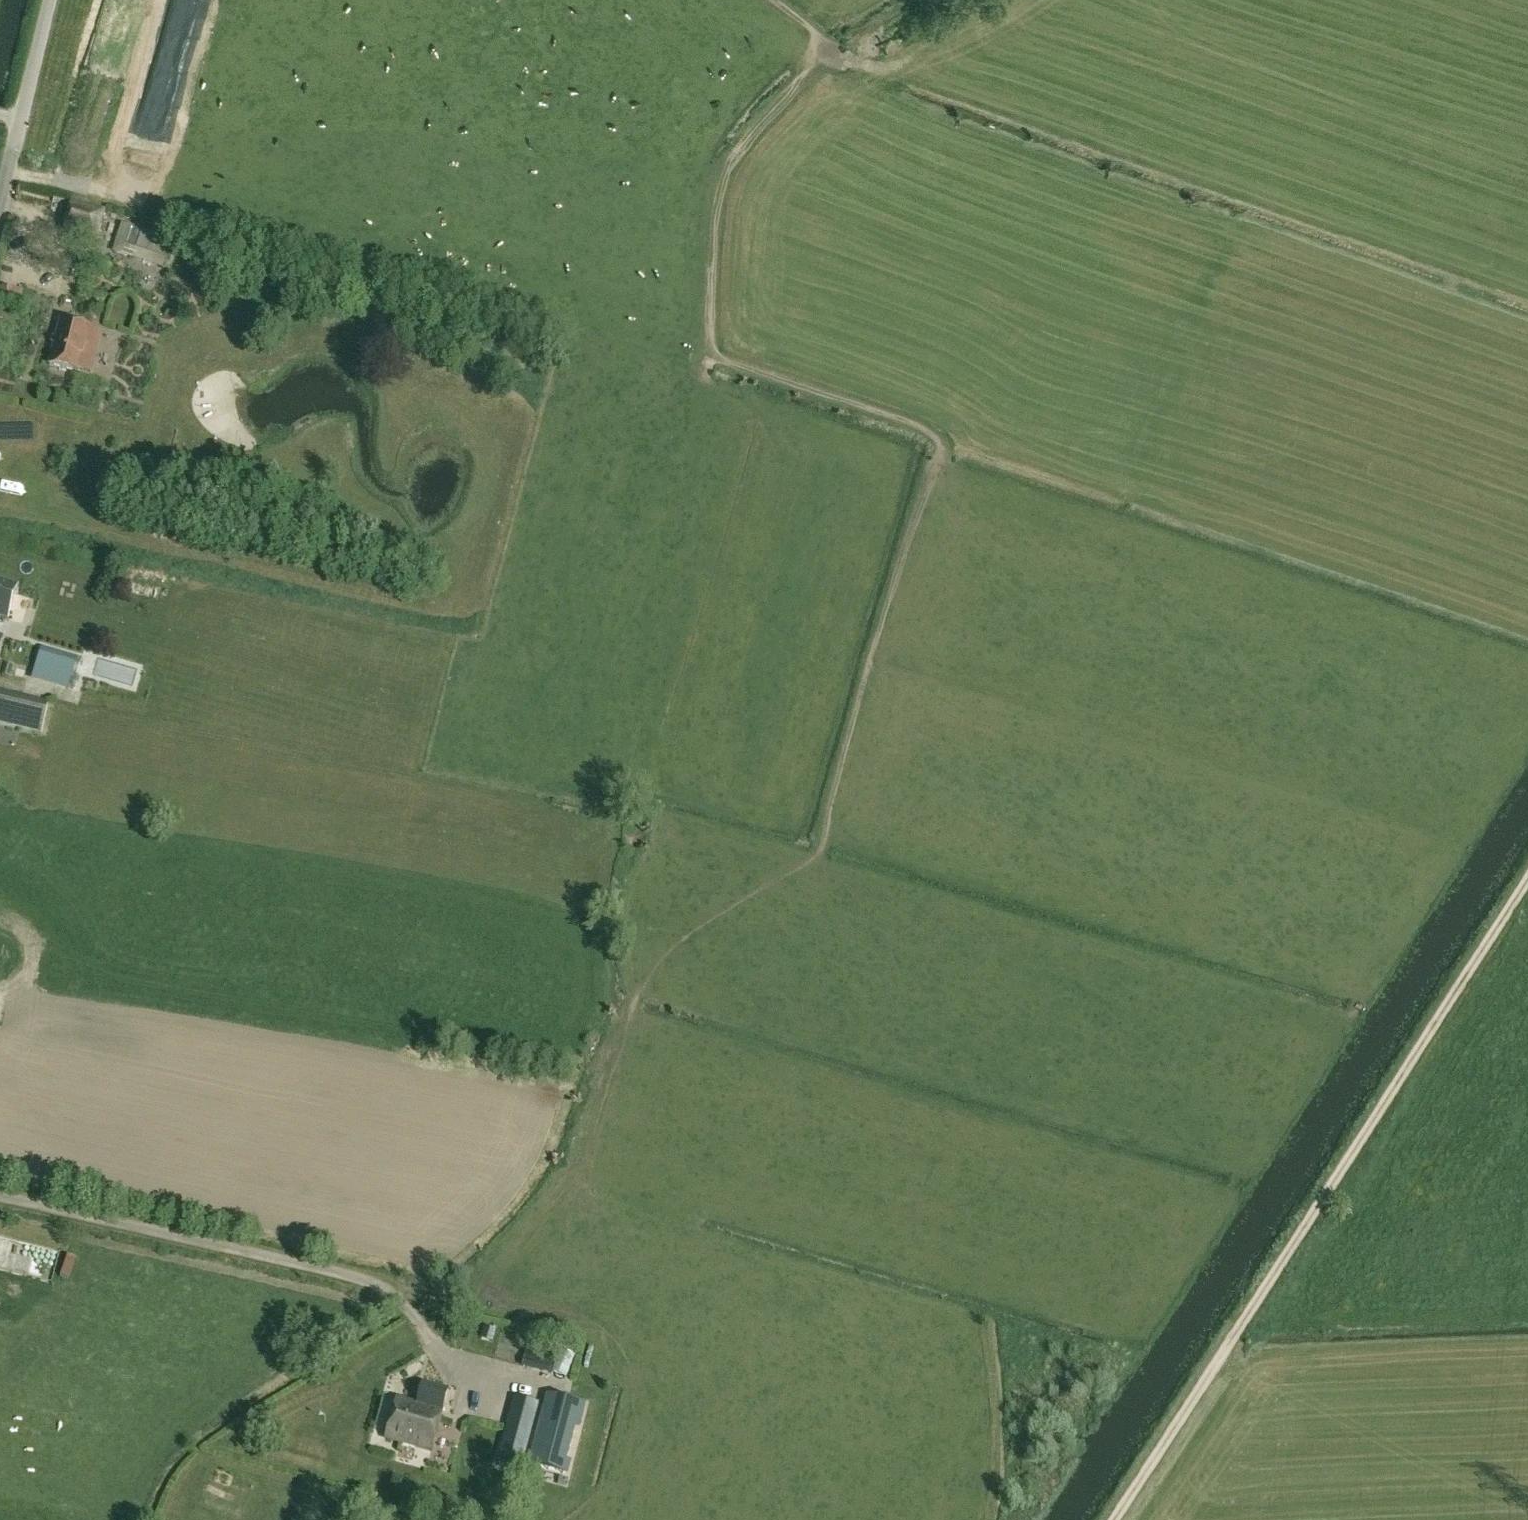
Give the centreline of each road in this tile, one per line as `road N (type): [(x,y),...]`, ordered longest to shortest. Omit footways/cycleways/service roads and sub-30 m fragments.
road 1 (track): [(1527,884),(1116,1519)]
road 2 (unclassified): [(0,176),(44,0)]

